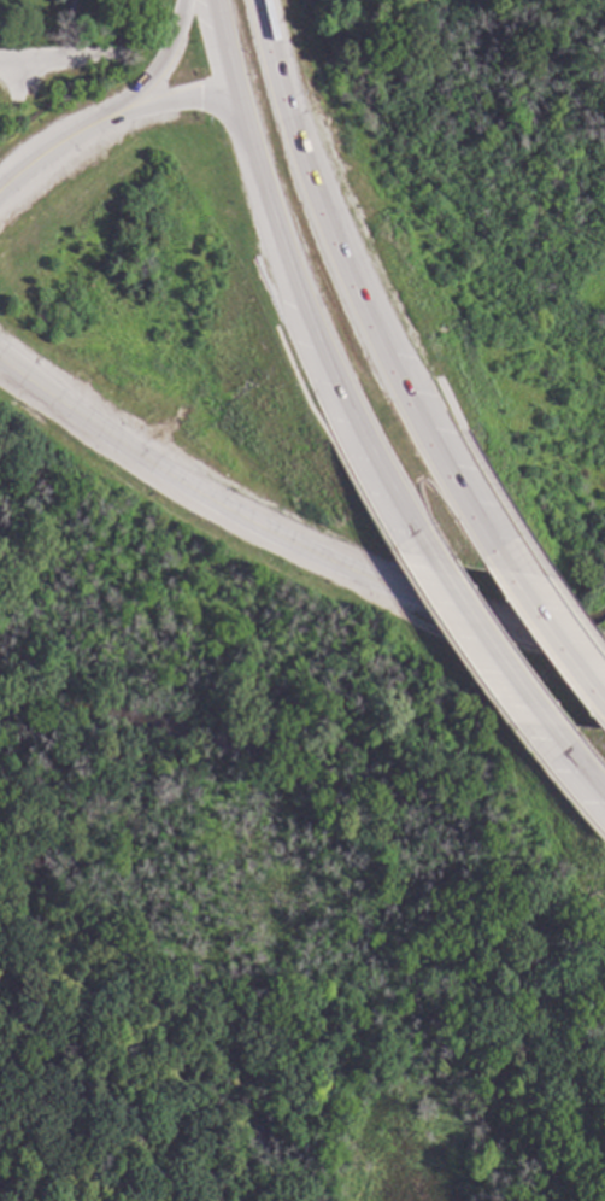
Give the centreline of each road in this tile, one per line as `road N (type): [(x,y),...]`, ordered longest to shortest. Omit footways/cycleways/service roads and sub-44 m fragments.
road 1 (secondary): [(604,666),(400,607),(145,474),(0,358)]
road 2 (primary): [(395,382),(336,259),(290,134),(255,0)]
road 3 (primary): [(212,0),(260,217),(300,316)]
road 4 (primary): [(300,316),(418,558)]
road 5 (primary): [(418,558),(551,740)]
road 6 (primary): [(506,572),(395,382)]
road 7 (primary): [(604,702),(506,572)]
road 8 (primary): [(108,115),(199,99),(240,130)]
road 9 (primary): [(182,0),(160,64),(108,115)]
road 10 (primary): [(108,115),(0,187)]

